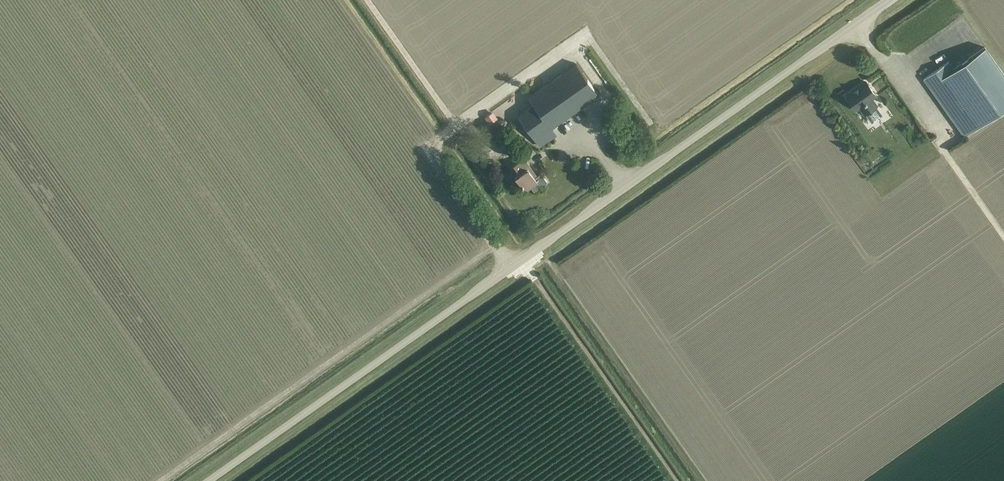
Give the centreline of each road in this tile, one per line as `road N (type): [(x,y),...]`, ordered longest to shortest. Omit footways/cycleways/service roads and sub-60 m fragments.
road 1 (unclassified): [(892,0),(211,480)]
road 2 (track): [(367,0),(456,127)]

